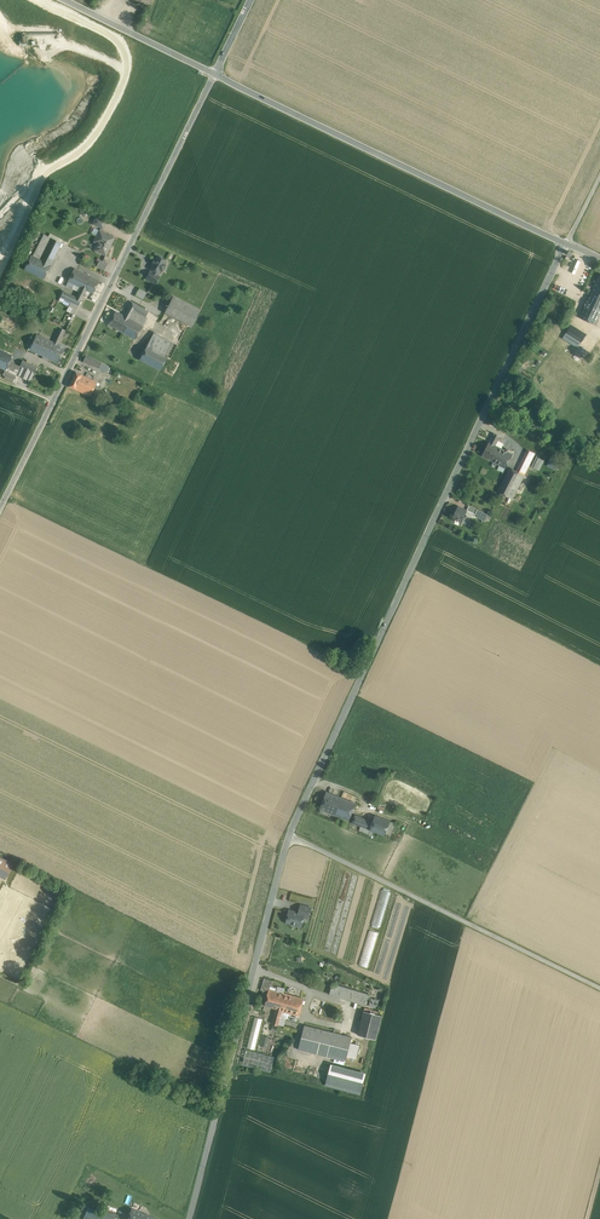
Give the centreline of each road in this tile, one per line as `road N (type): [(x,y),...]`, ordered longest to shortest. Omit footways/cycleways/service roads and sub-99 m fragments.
road 1 (unclassified): [(291,834),(568,243)]
road 2 (unclassified): [(216,73),(0,512)]
road 3 (unclassified): [(190,1218),(291,834)]
road 4 (unclassified): [(568,243),(216,73)]
road 5 (unclassified): [(599,987),(291,834)]
road 6 (unclassified): [(216,73),(69,0)]

